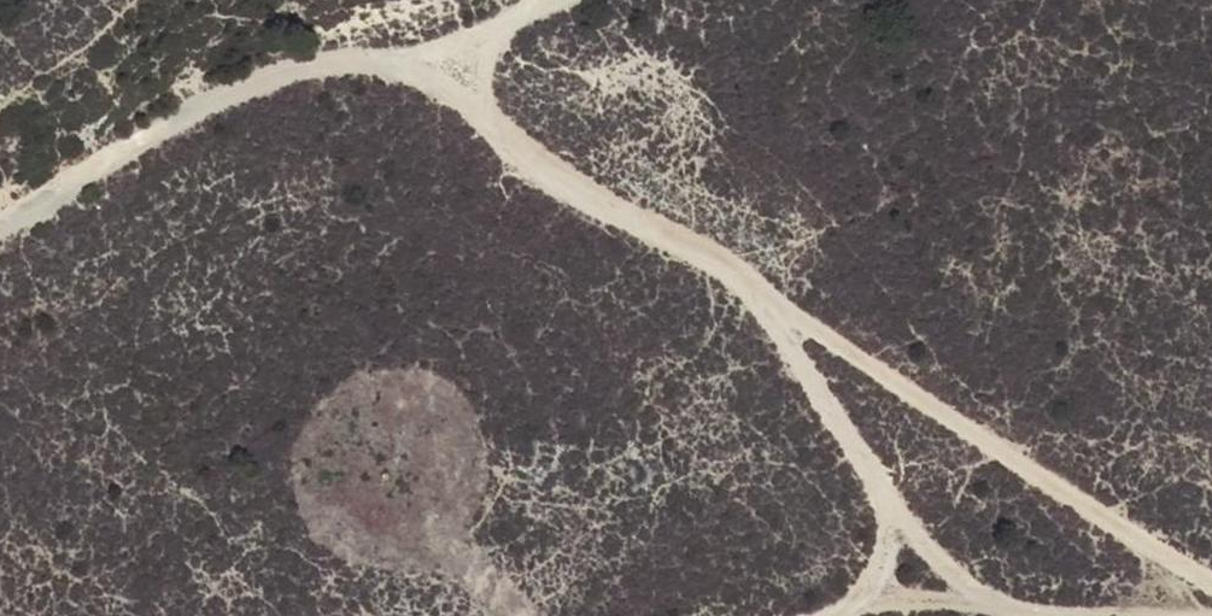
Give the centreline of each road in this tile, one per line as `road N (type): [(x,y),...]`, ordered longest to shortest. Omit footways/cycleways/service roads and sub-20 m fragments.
road 1 (track): [(1211,578),(390,62),(322,64),(254,87),(0,231)]
road 2 (track): [(753,290),(889,506),(932,560),(999,611)]
road 3 (track): [(390,62),(470,38),(545,0)]

